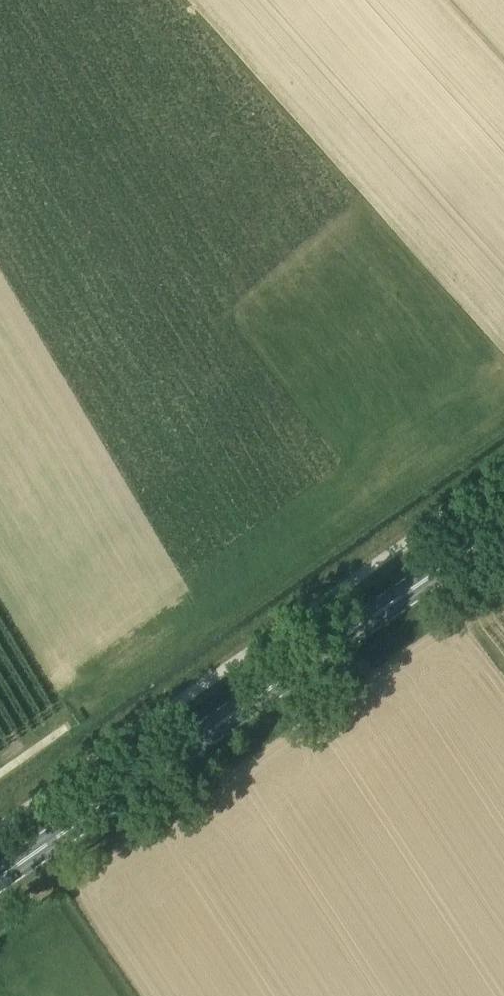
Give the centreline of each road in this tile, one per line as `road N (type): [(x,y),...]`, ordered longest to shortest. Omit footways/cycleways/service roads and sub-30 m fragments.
road 1 (primary): [(0,876),(503,522)]

